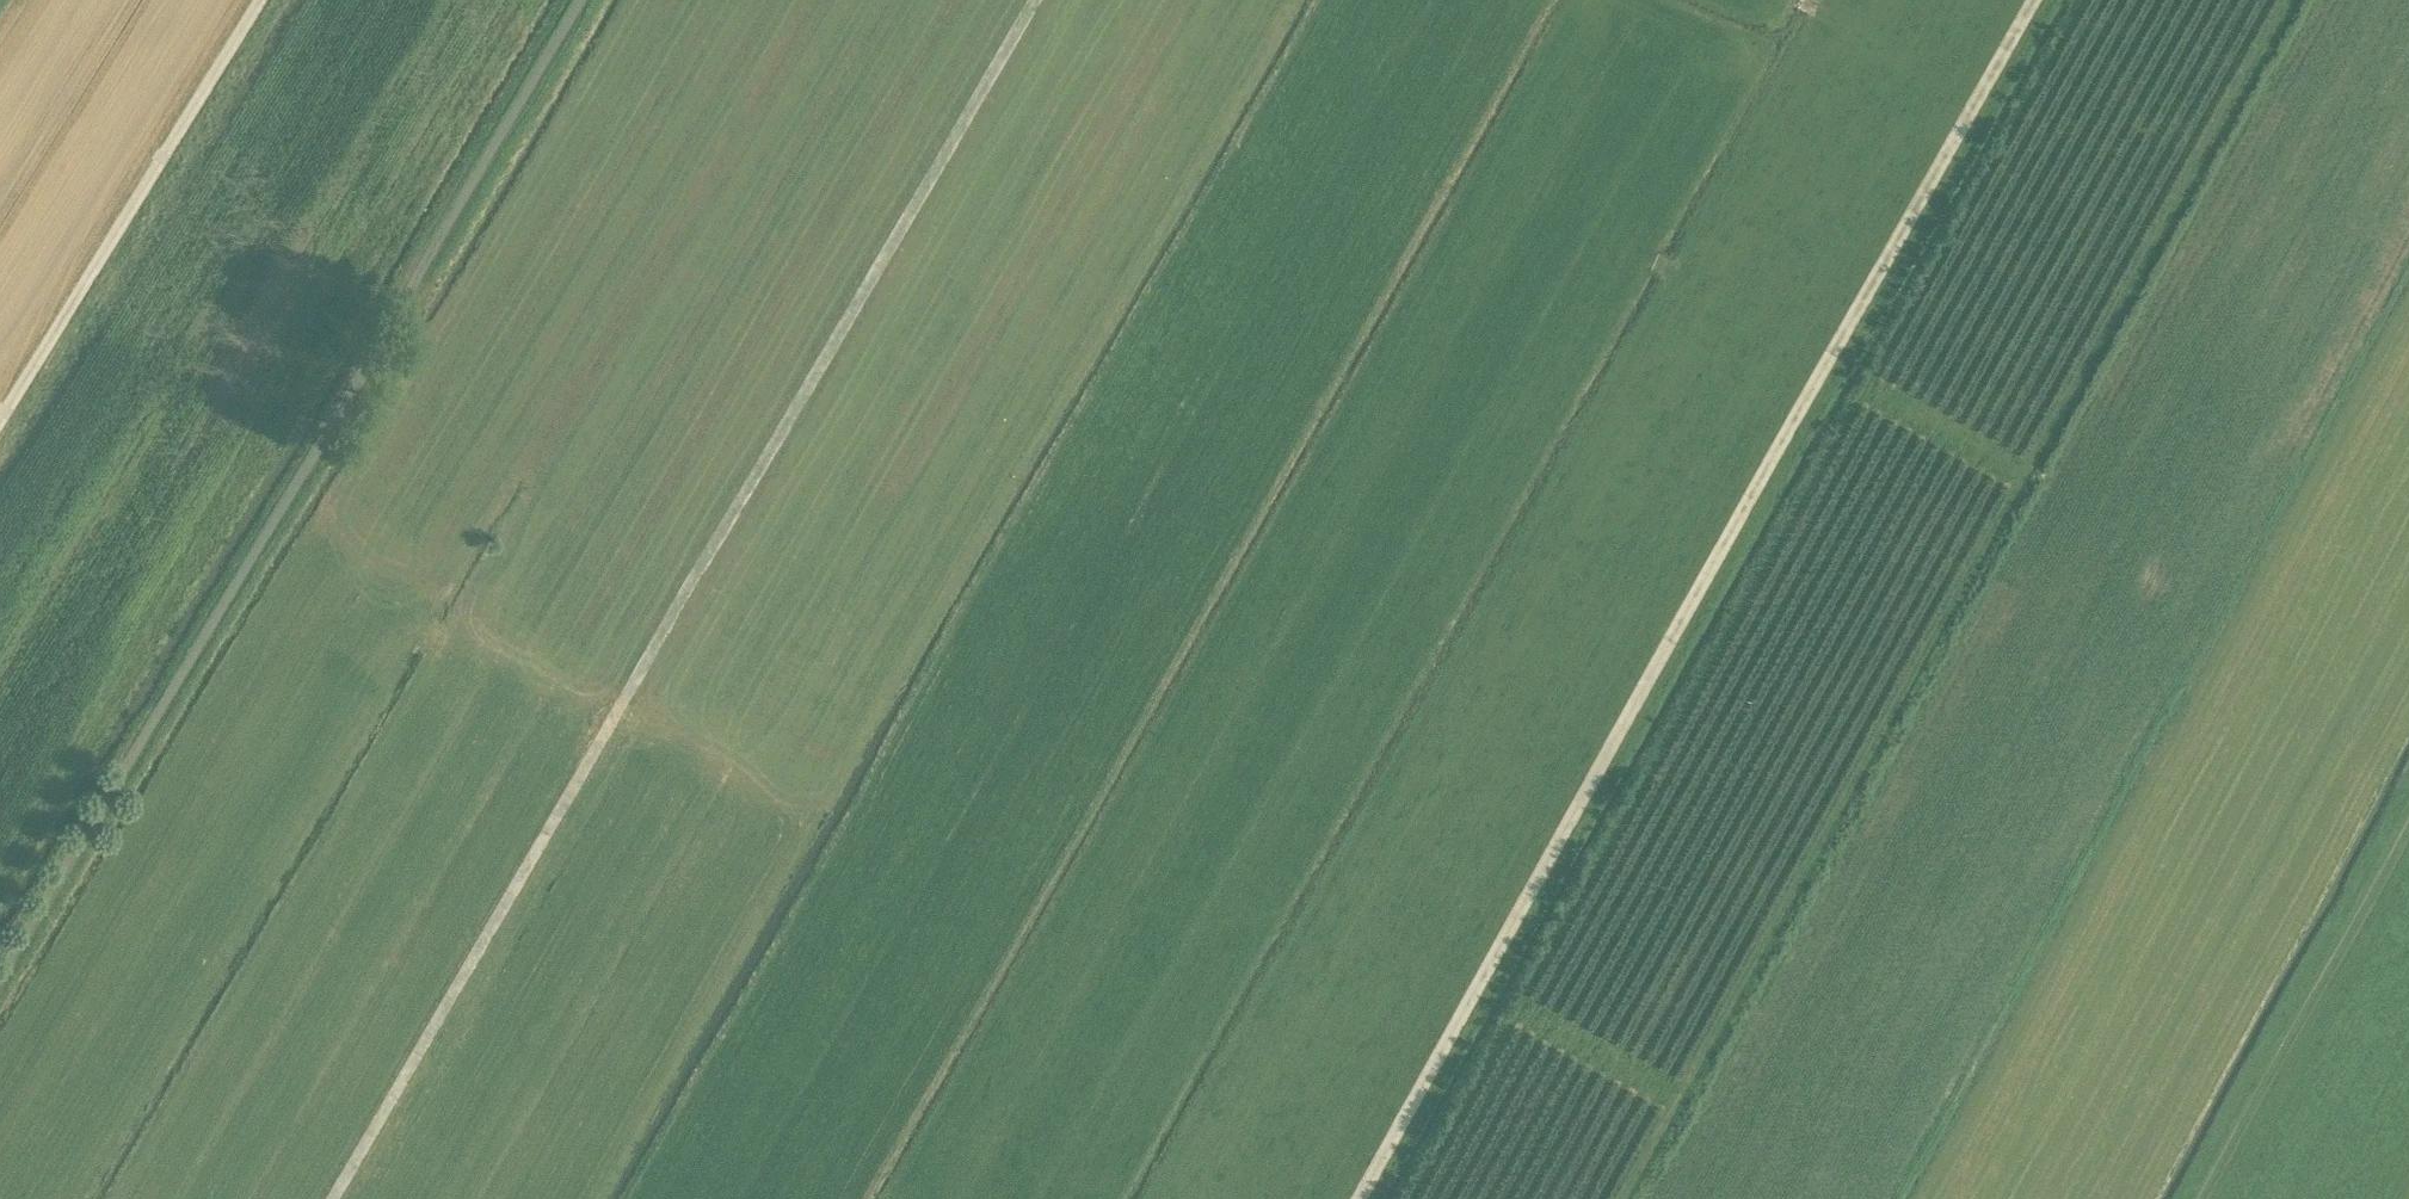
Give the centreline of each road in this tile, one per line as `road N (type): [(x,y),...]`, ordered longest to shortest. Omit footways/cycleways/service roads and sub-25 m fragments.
road 1 (track): [(338,1198),(1038,0)]
road 2 (track): [(1371,1198),(2044,0)]
road 3 (track): [(0,404),(250,0)]

